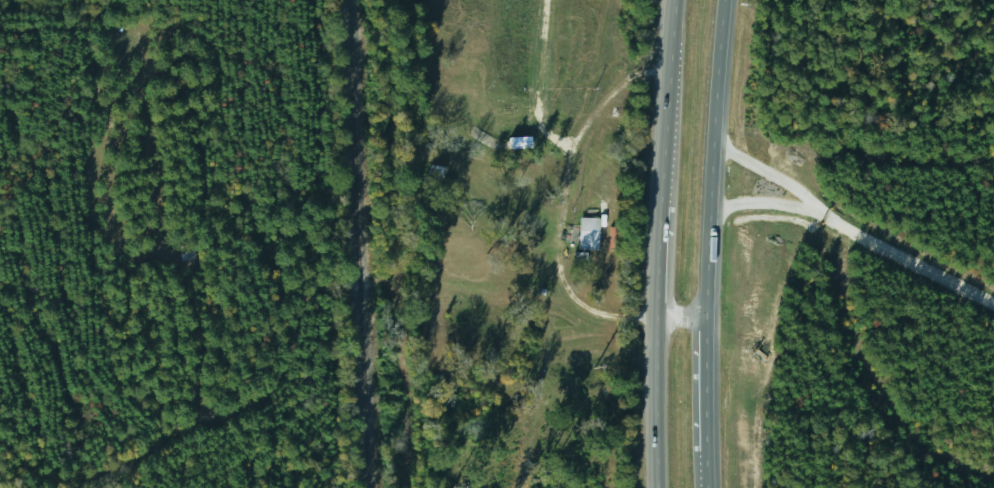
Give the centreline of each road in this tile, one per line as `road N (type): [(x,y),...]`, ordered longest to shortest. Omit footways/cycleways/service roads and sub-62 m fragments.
road 1 (trunk): [(704,487),(703,319),(721,0)]
road 2 (trunk): [(676,0),(658,487)]

